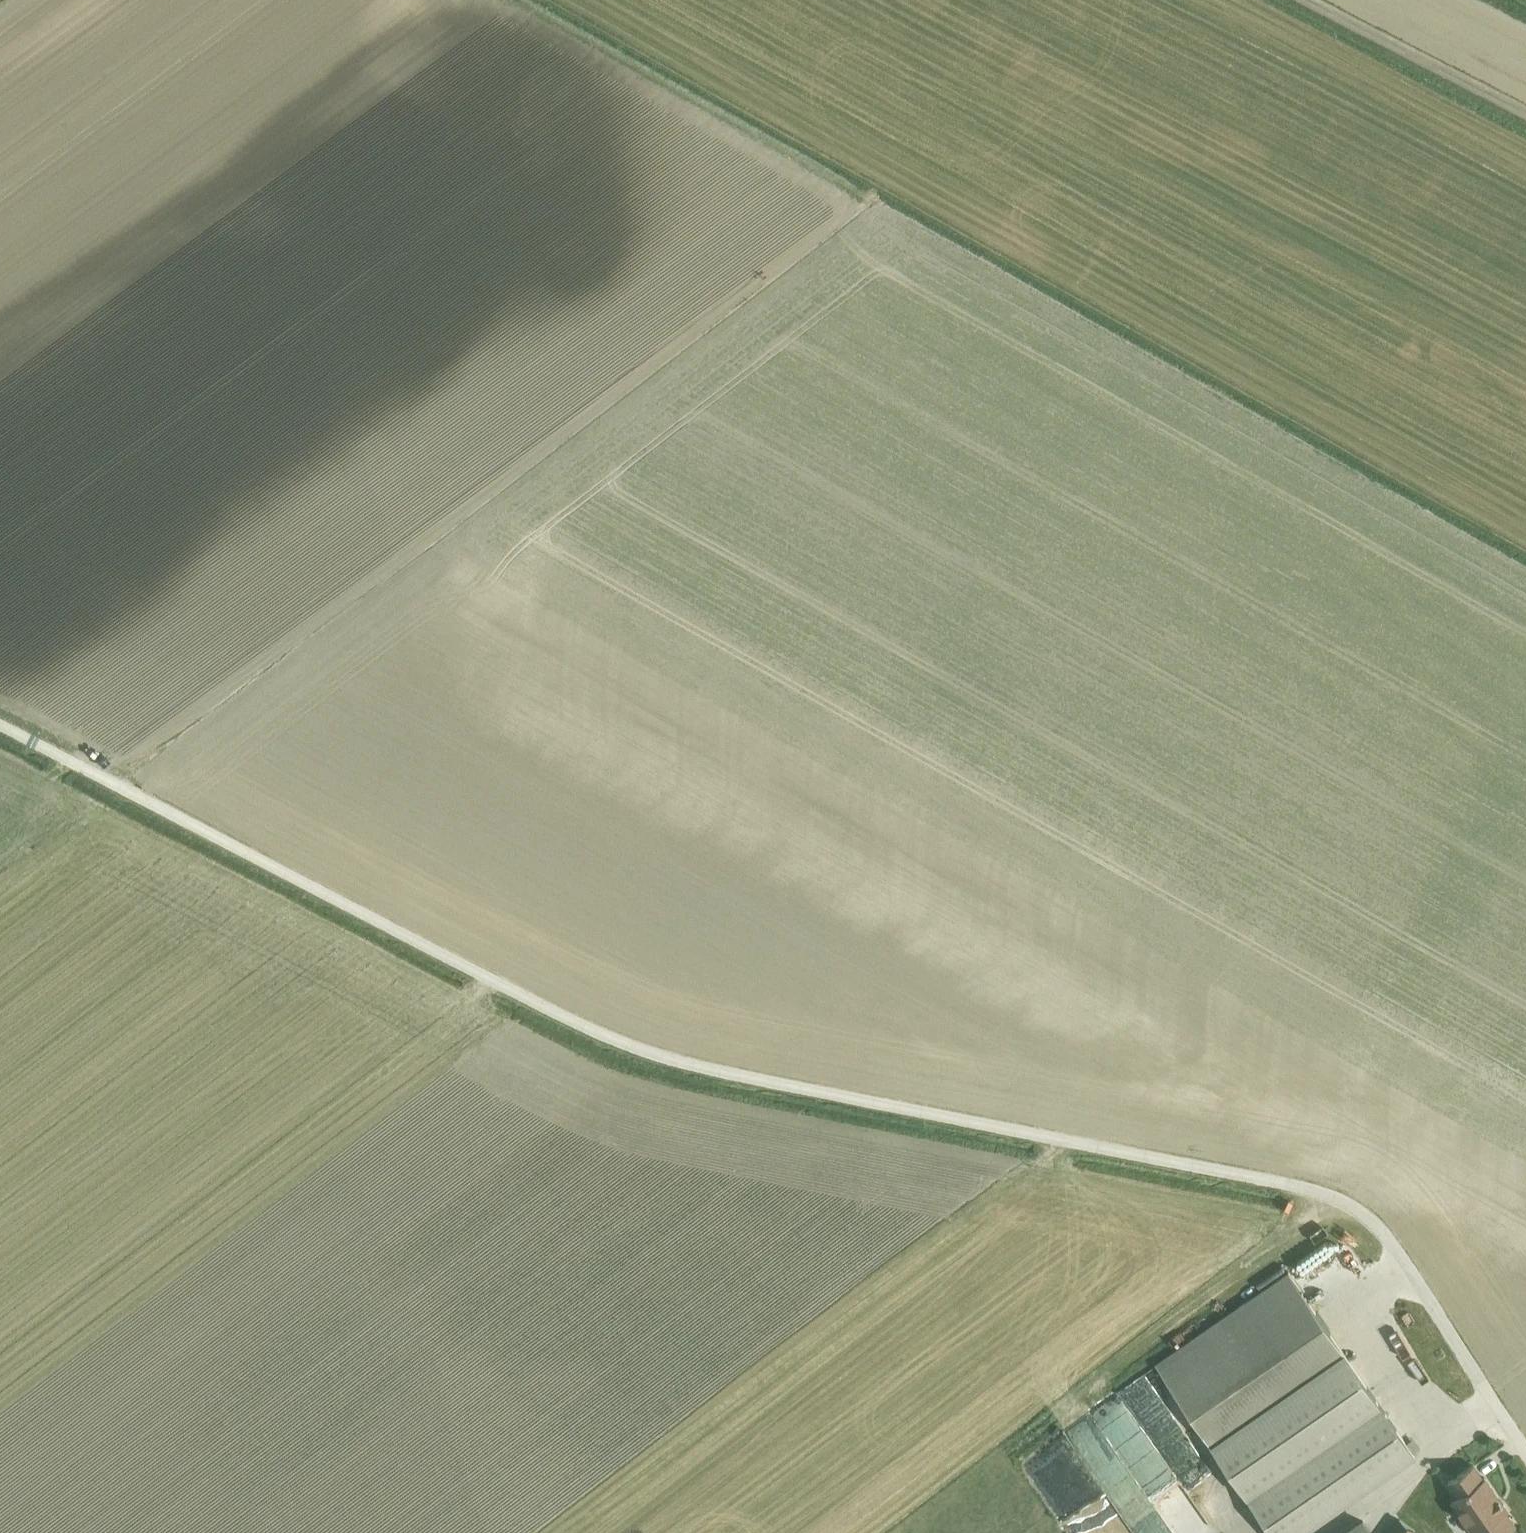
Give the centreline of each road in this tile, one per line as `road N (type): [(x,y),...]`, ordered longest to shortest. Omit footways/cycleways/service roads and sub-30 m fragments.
road 1 (unclassified): [(1525,1449),(1406,1262),(1361,1207),(1280,1181),(692,1063),(607,1036),(0,721)]
road 2 (track): [(1309,0),(1525,114)]

